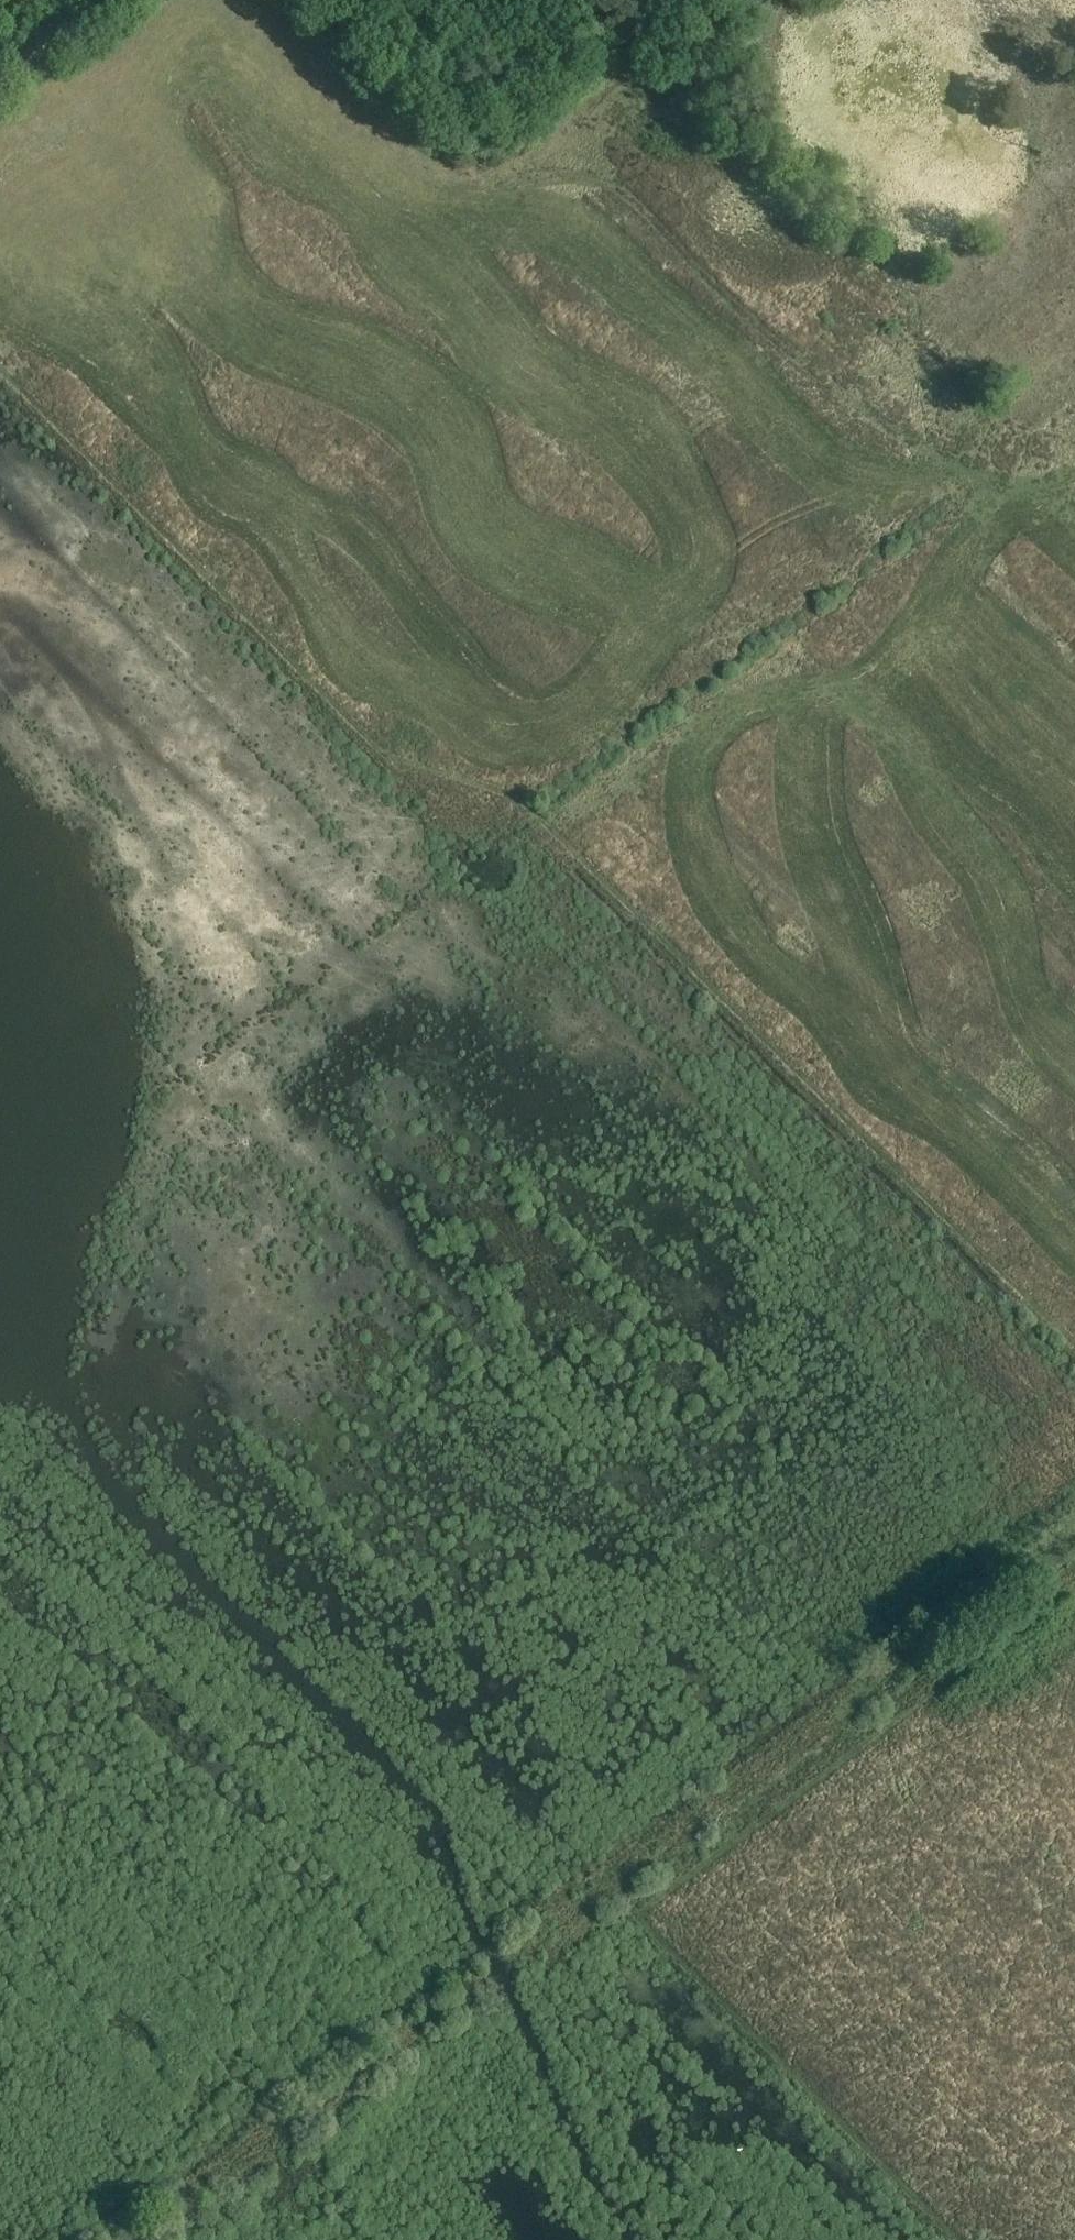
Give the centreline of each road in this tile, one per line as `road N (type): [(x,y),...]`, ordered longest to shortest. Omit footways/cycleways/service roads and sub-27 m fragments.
road 1 (track): [(0,88),(116,0)]

